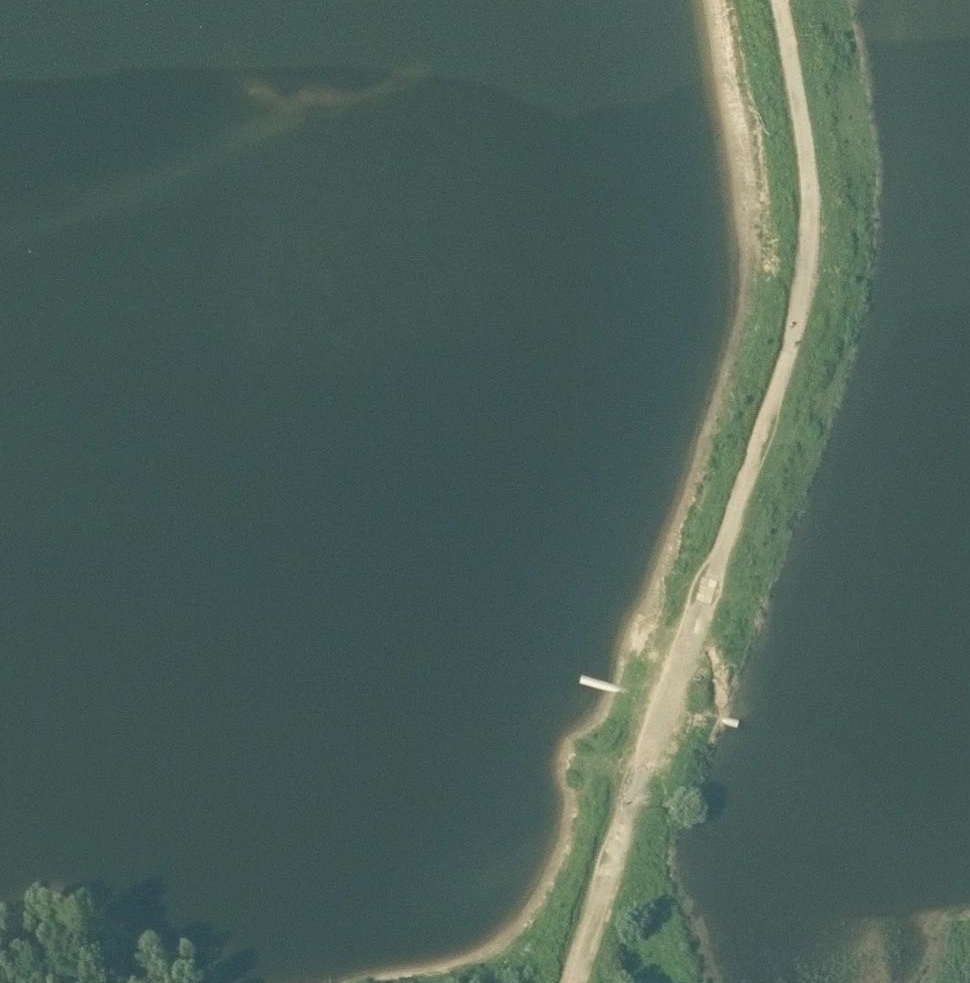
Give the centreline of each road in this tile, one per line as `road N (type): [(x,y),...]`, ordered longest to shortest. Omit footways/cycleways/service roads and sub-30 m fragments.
road 1 (track): [(779,0),(812,218),(796,335),(573,982)]

